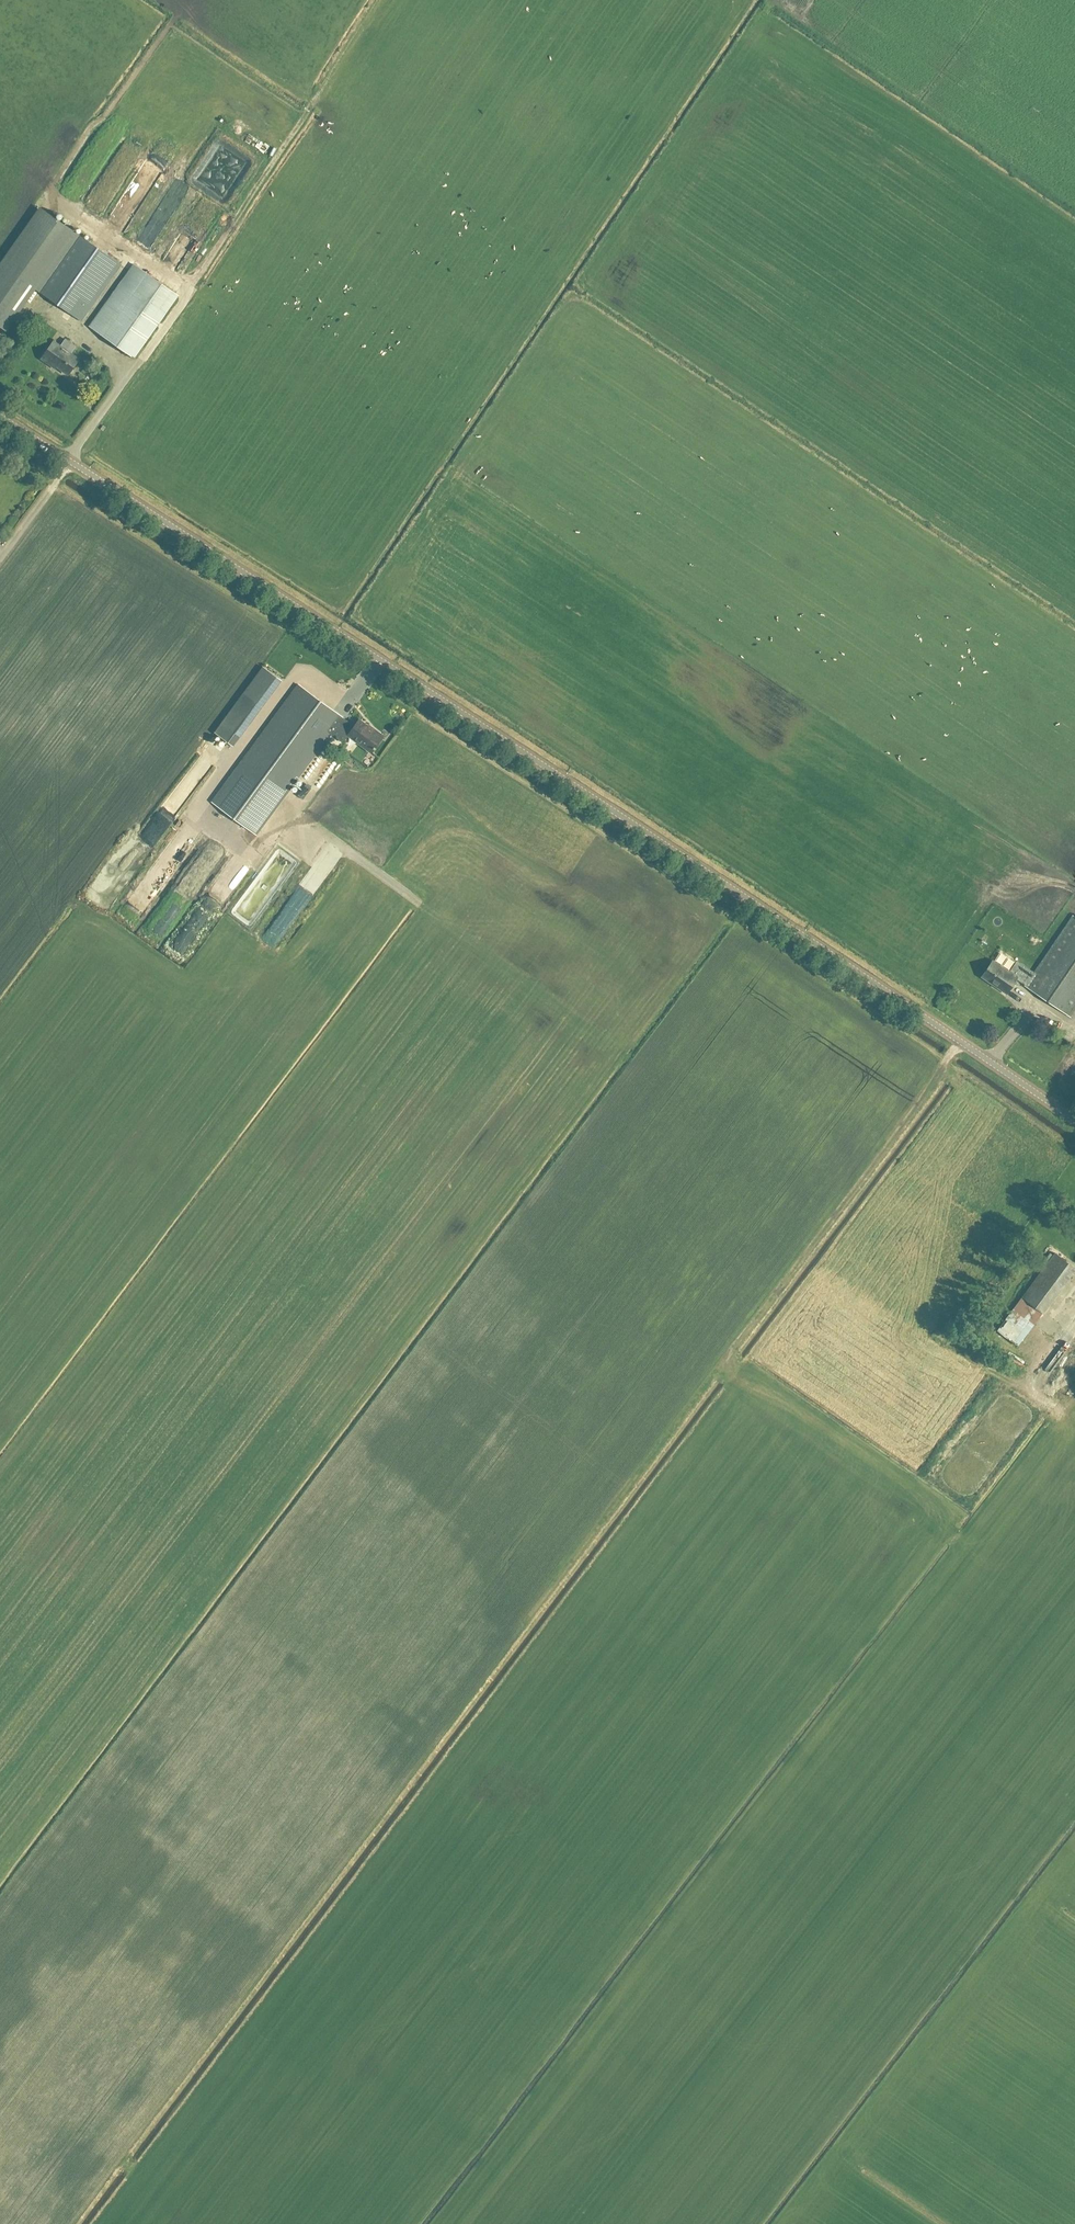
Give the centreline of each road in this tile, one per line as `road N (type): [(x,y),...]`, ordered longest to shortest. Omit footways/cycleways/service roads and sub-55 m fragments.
road 1 (tertiary): [(1074,1123),(149,507),(0,420)]

